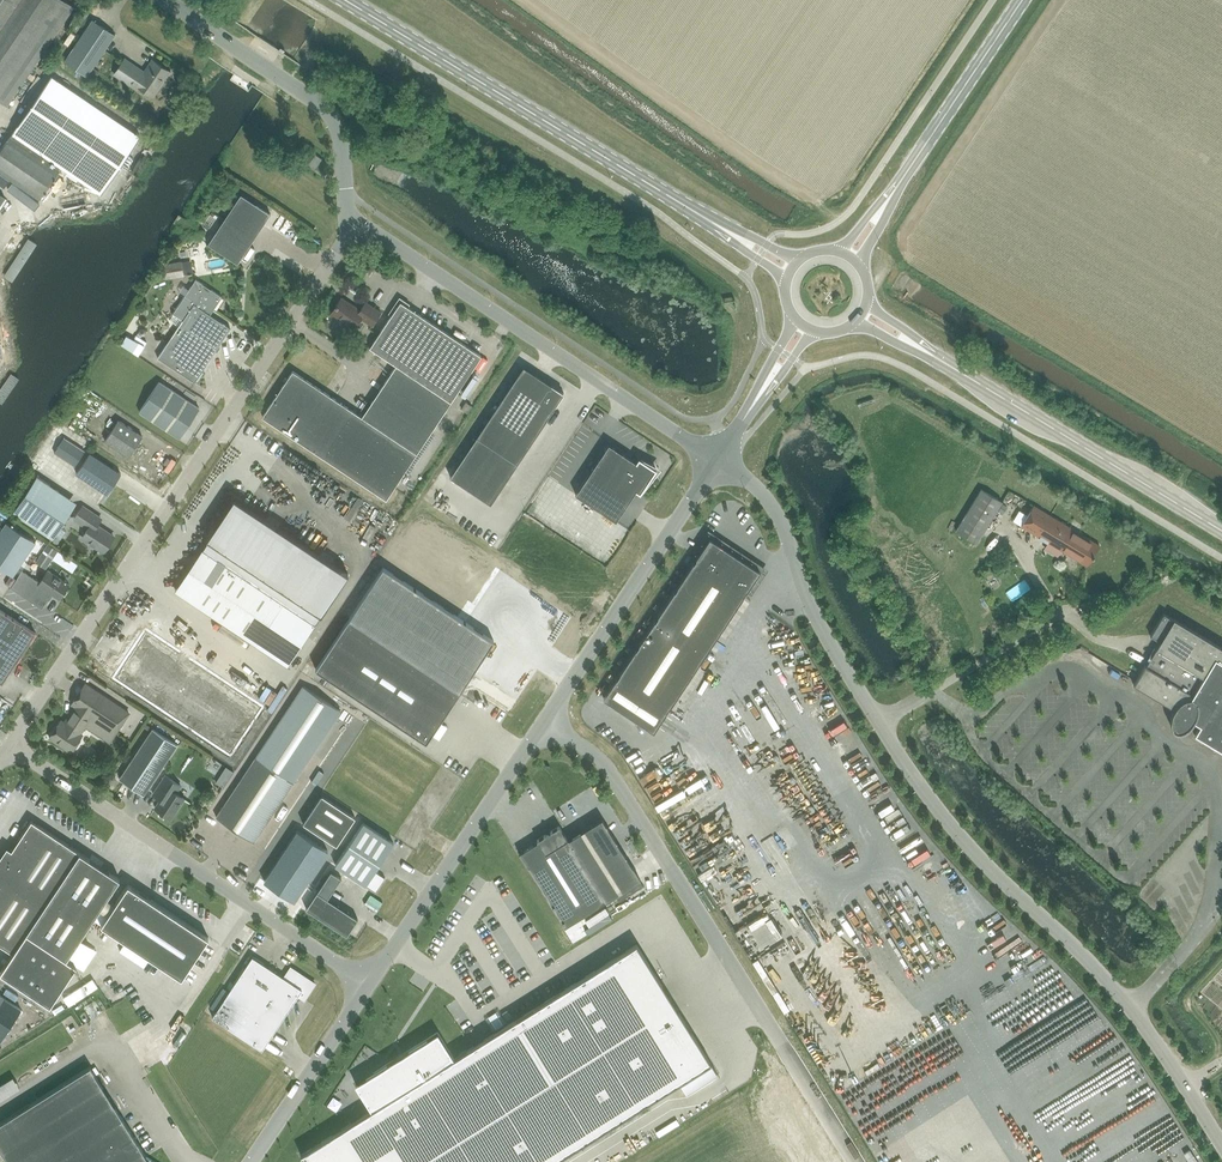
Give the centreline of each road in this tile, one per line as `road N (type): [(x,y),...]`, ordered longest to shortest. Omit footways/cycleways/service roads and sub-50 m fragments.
road 1 (unclassified): [(1221,1146),(1115,990),(983,861),(910,772),(821,628),(777,516),(717,459)]
road 2 (unclassified): [(9,745),(342,245),(347,225)]
road 3 (unclassified): [(543,722),(610,772),(855,1161)]
road 4 (unclassified): [(347,225),(376,234),(717,459)]
road 5 (unclassified): [(368,984),(9,745)]
road 6 (primary): [(343,0),(712,223)]
road 7 (primary): [(1221,531),(934,356)]
road 8 (unclassified): [(717,459),(543,722)]
road 9 (unclassified): [(543,722),(368,984)]
road 10 (unclassified): [(347,225),(341,139),(330,115),(164,0)]
road 11 (primary): [(895,190),(1023,0)]
road 12 (unclassified): [(368,984),(251,1161)]

